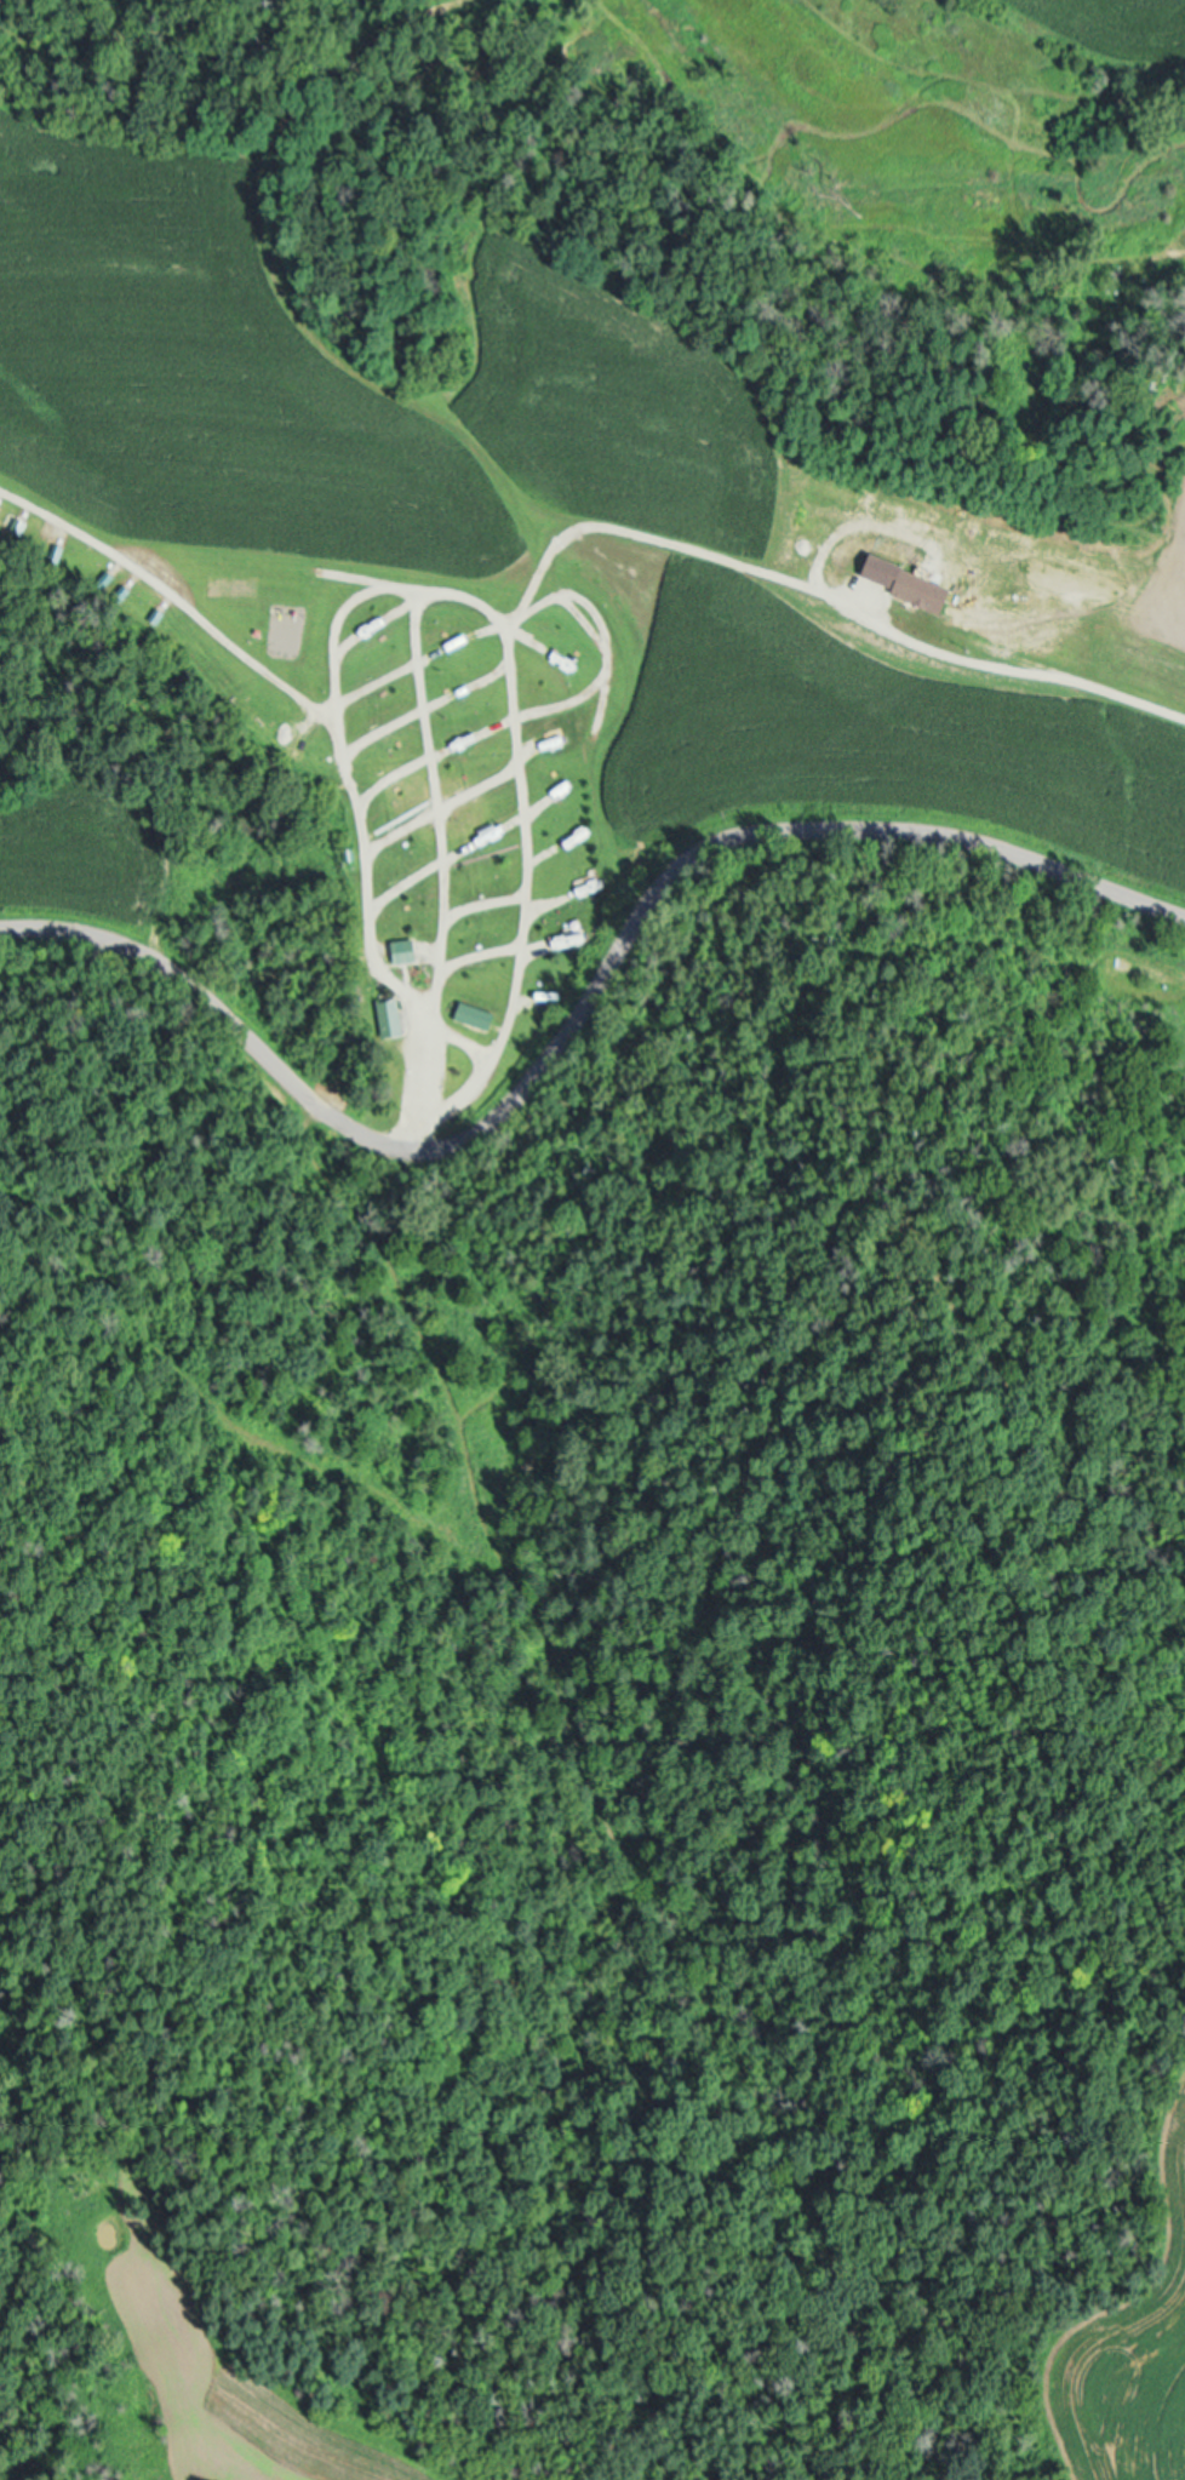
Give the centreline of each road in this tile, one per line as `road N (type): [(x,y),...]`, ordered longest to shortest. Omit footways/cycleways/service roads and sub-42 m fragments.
road 1 (residential): [(0,932),(74,933),(154,960),(319,1111),(377,1146),(418,1150),(459,1146),(505,1110),(703,840),(767,811),(882,818),(1184,917)]

